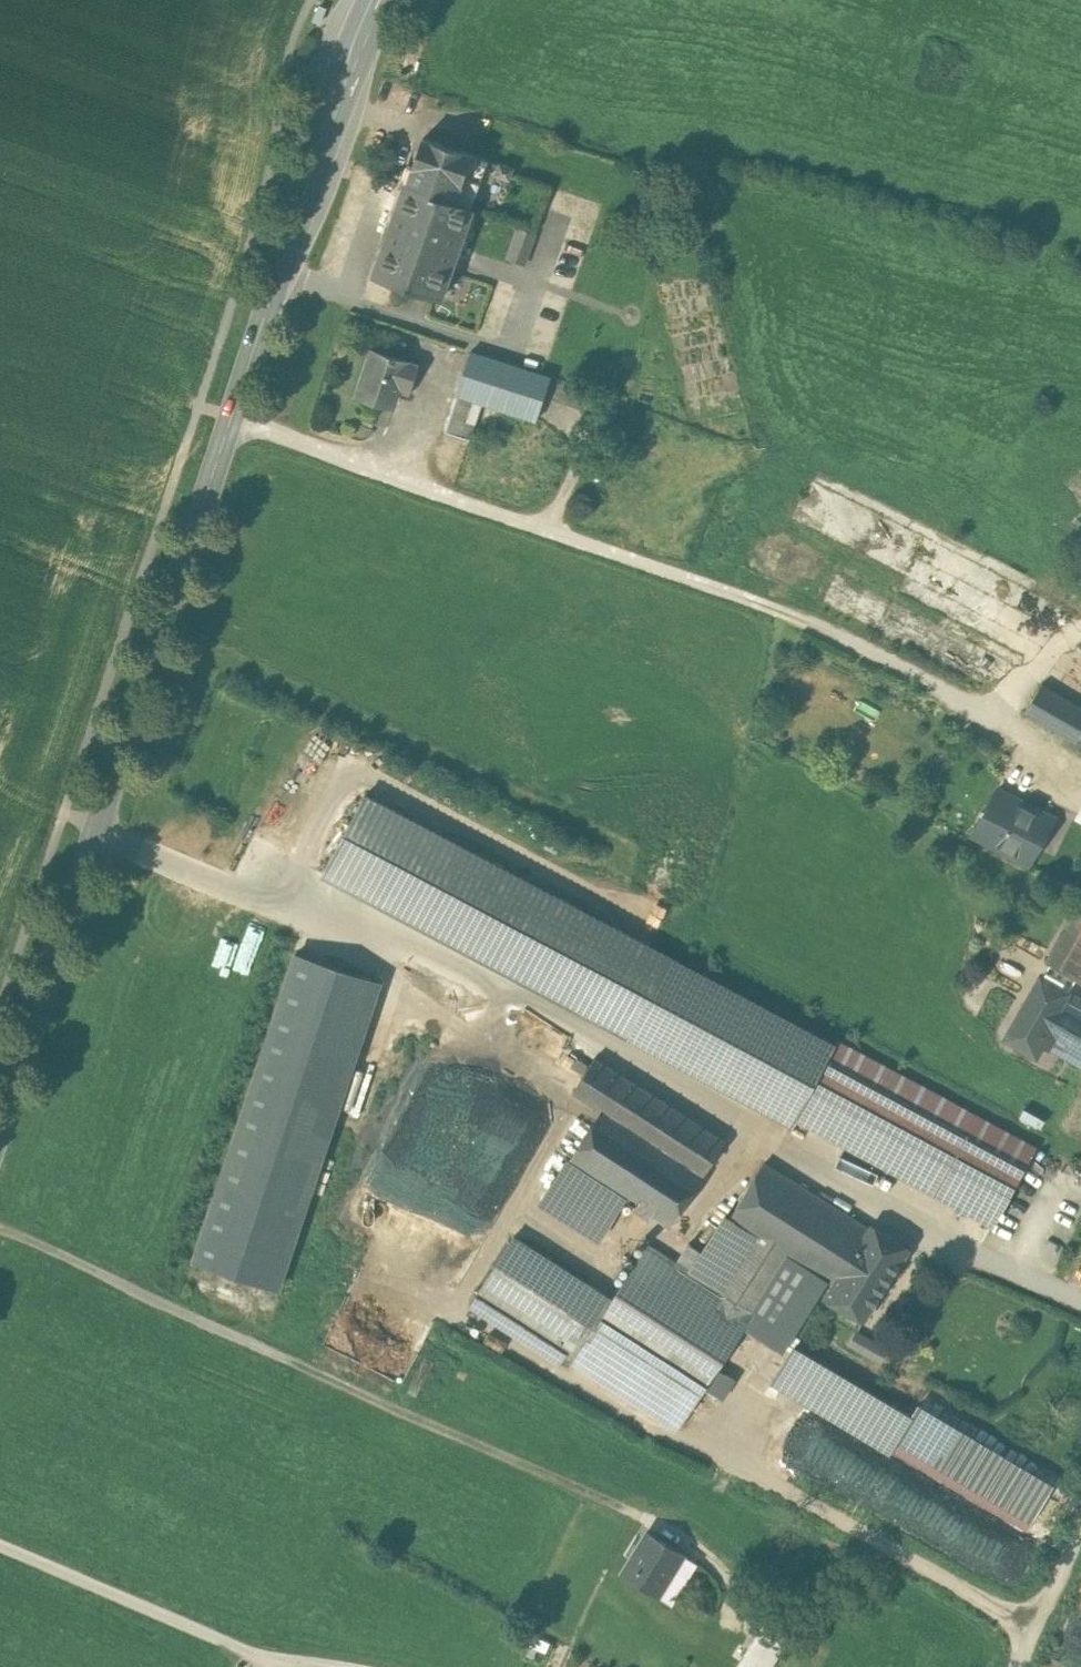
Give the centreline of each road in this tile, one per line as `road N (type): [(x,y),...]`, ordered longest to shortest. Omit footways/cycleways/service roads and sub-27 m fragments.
road 1 (secondary): [(0,1128),(352,58),(381,0)]
road 2 (residential): [(1080,1533),(1022,1666)]

